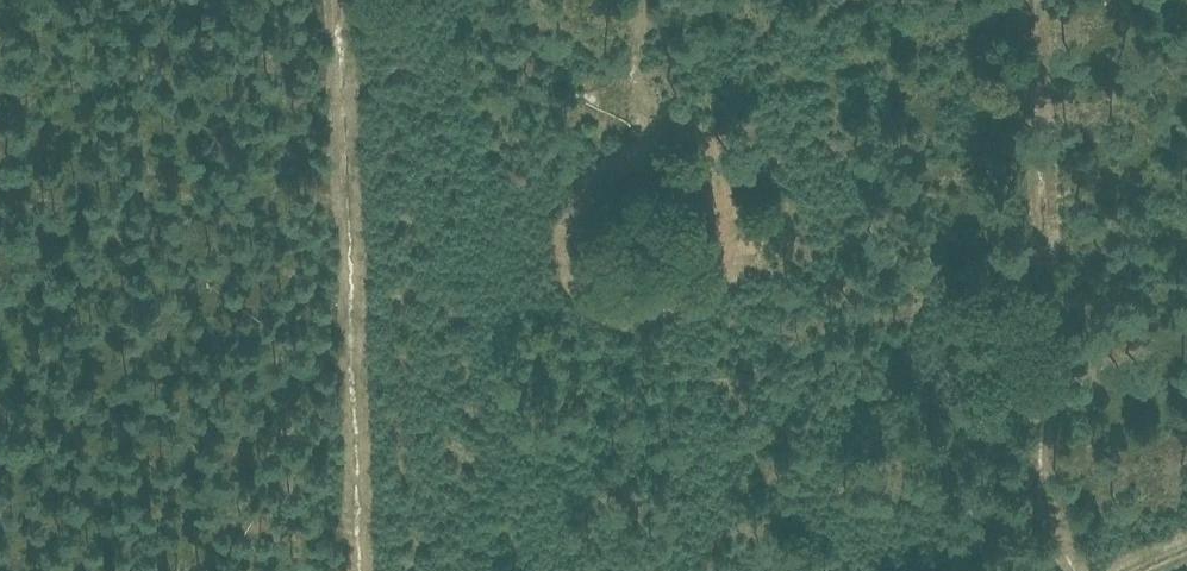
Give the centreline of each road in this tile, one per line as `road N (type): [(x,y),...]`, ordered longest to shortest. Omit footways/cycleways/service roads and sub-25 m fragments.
road 1 (track): [(1068,570),(1041,501),(1060,0)]
road 2 (track): [(361,570),(335,0)]

